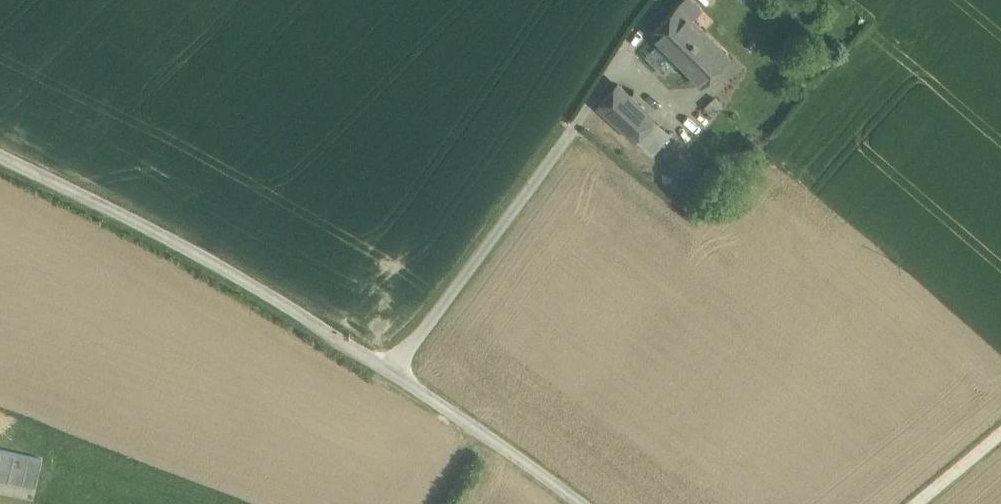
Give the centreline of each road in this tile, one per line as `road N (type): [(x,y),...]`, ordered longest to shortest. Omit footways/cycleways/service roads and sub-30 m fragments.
road 1 (unclassified): [(0,153),(271,295),(495,442),(572,503)]

